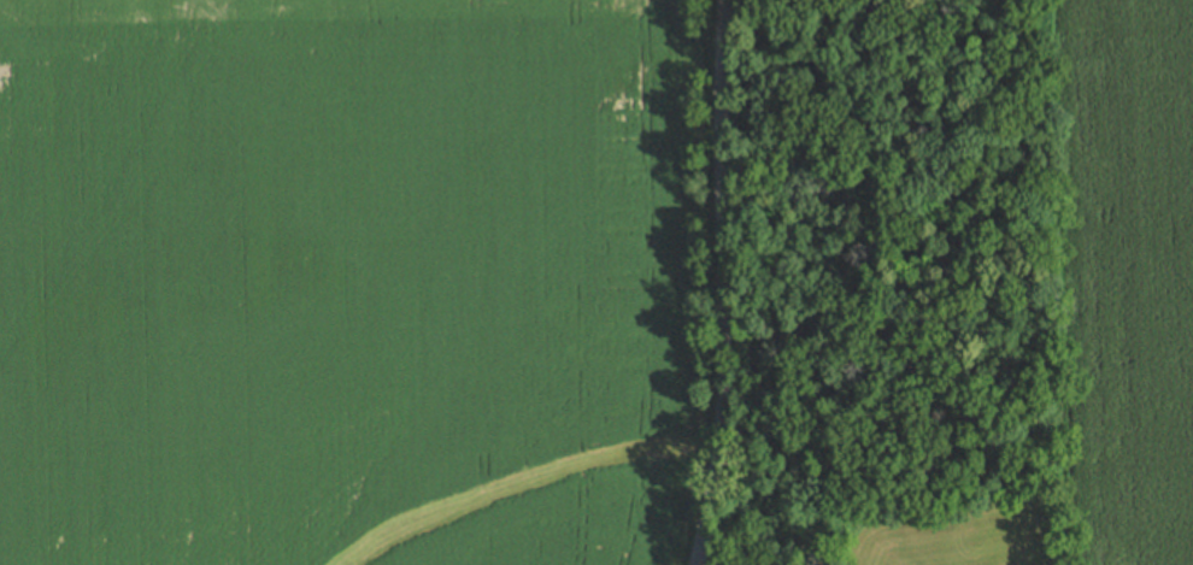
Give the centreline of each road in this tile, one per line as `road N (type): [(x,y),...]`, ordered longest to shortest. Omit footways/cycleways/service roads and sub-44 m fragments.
road 1 (residential): [(697,564),(721,413),(723,0)]

